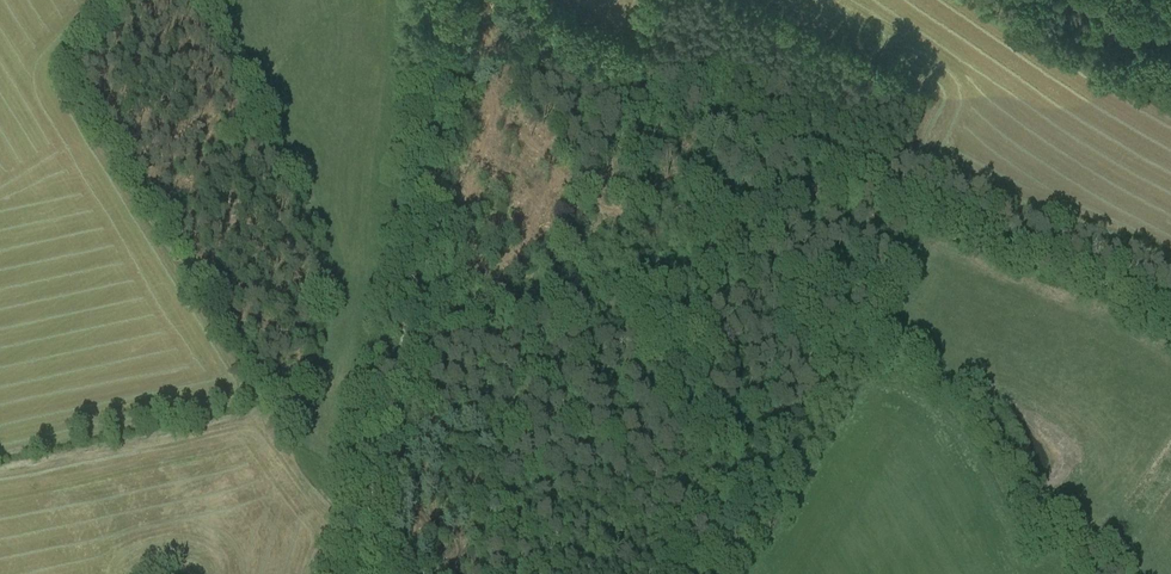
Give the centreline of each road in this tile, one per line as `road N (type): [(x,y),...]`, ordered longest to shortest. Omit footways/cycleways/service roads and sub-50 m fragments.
road 1 (track): [(439,0),(413,285),(352,573)]

